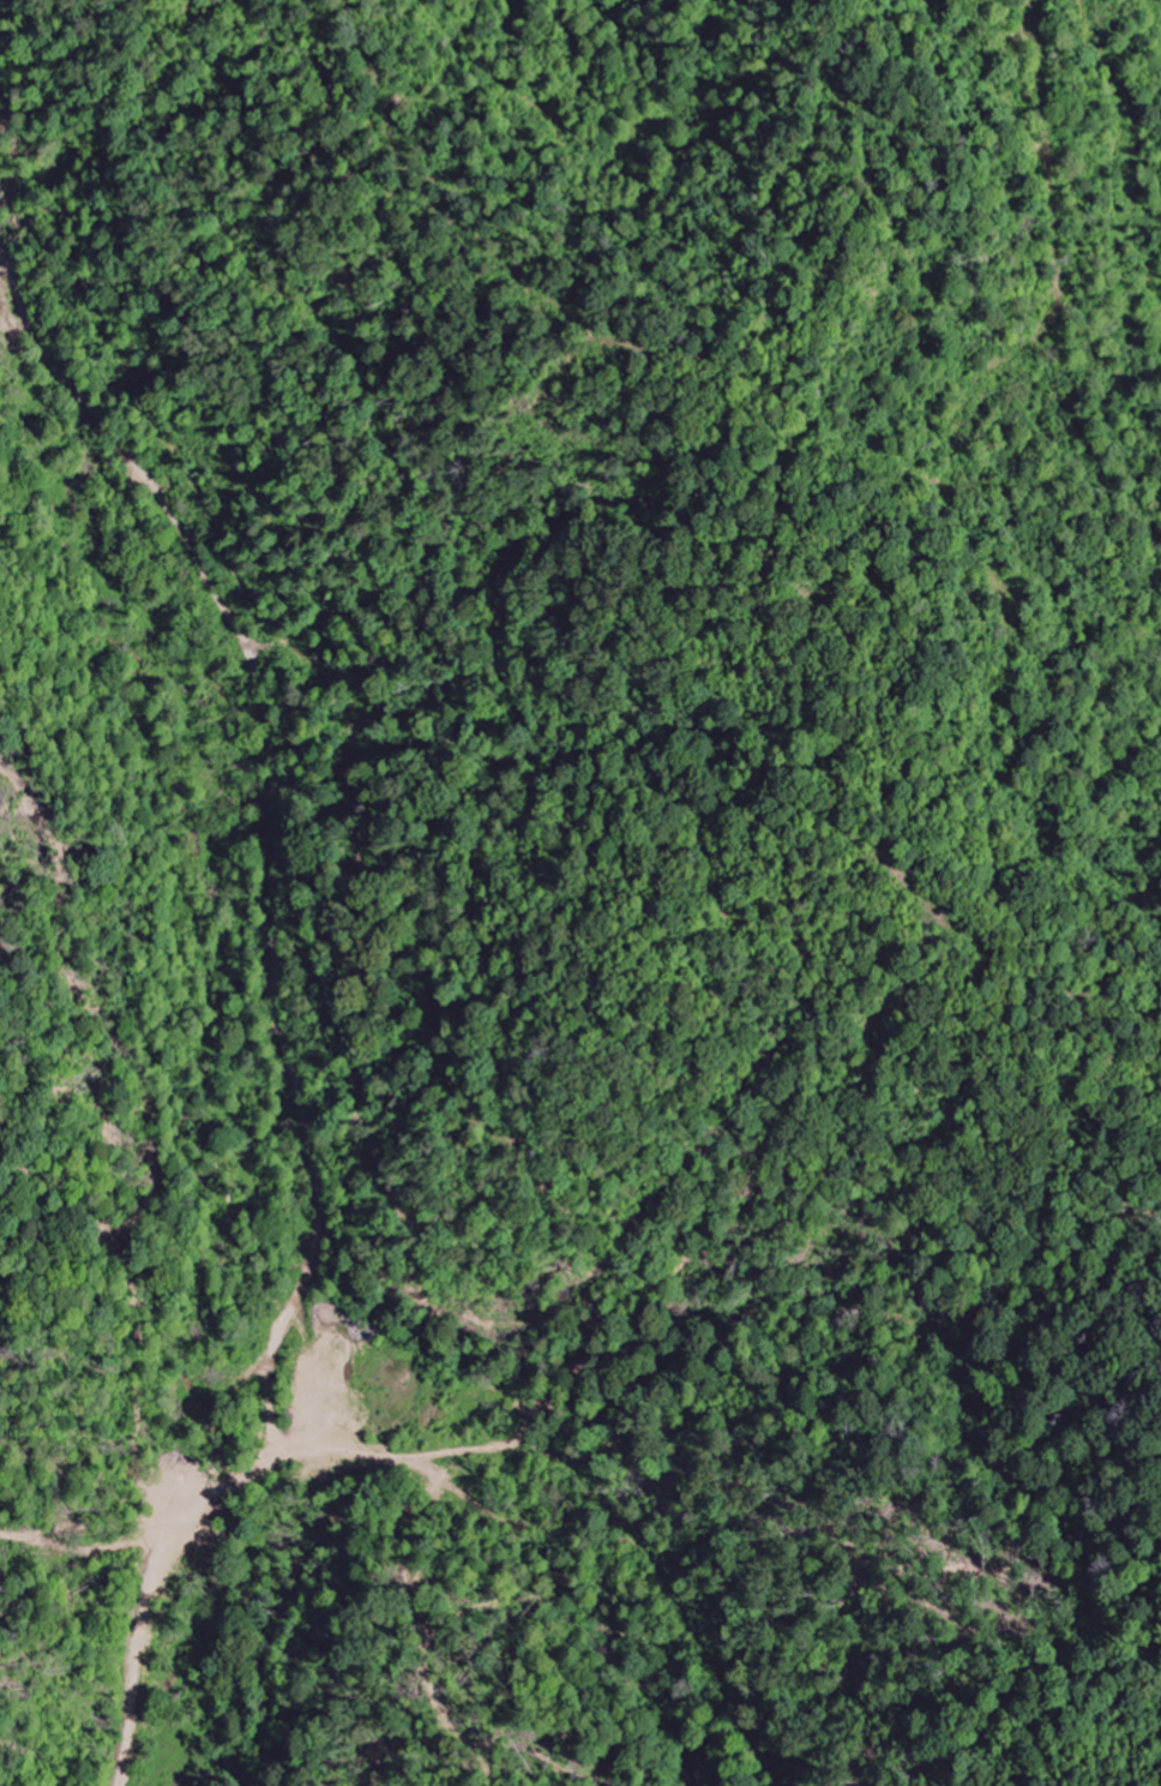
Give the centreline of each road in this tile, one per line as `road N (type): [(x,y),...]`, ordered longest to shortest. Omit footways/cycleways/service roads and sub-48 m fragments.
road 1 (residential): [(255,876),(263,583),(26,230),(0,132)]

